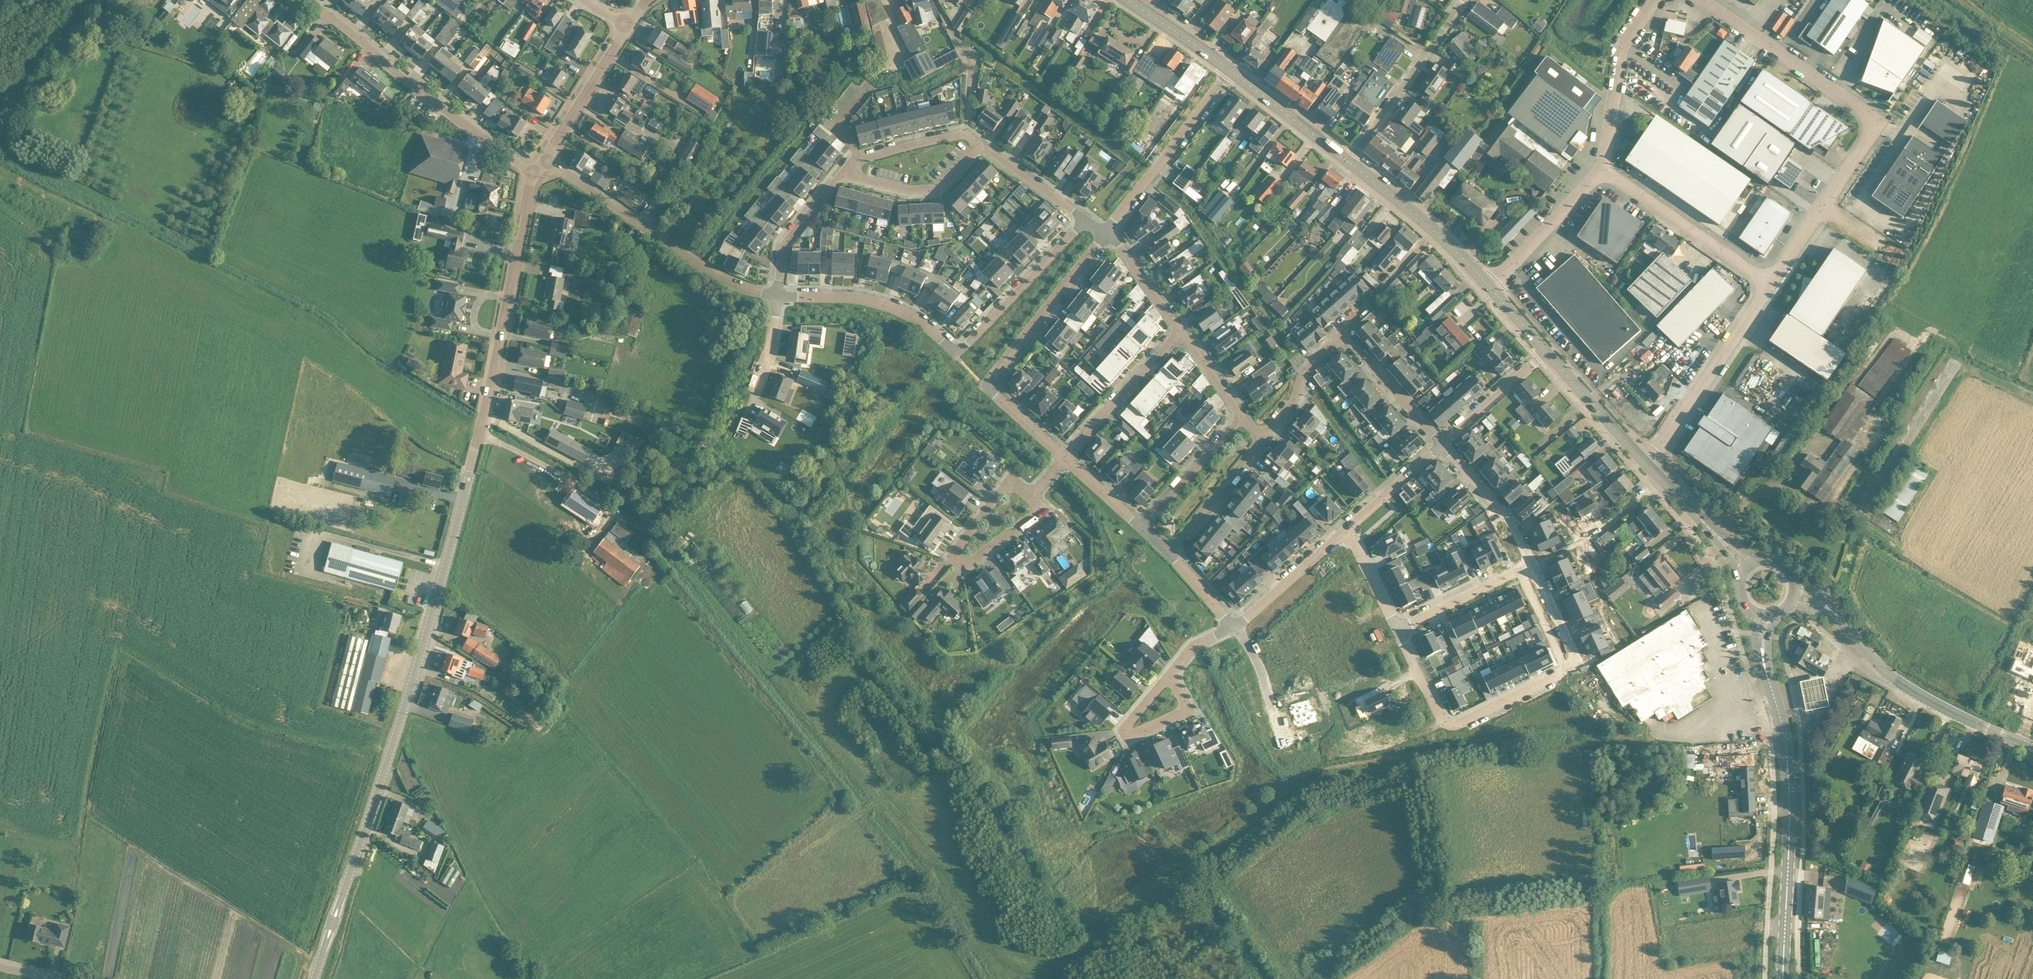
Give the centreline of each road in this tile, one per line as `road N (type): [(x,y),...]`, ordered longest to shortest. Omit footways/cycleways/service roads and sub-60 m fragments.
road 1 (unclassified): [(315,978),(431,617),(490,389),(532,175)]
road 2 (secondary): [(1783,978),(1787,764),(1763,655),(1764,614)]
road 3 (residential): [(1398,630),(1442,718),(1462,723),(1572,663),(1531,565)]
road 4 (unclassified): [(1824,208),(1872,123),(1701,0)]
road 5 (residential): [(1106,234),(986,384),(1065,459)]
road 6 (tertiary): [(2032,747),(1915,693),(1885,672),(1832,611),(1792,595)]
road 7 (residential): [(532,175),(310,0)]
road 8 (residential): [(545,159),(715,274),(778,296)]
road 9 (residential): [(1029,496),(1034,514),(969,564),(958,561),(956,550),(1015,484)]
road 10 (residential): [(1229,70),(1106,234)]
road 11 (unclassified): [(1771,284),(1604,170)]
road 12 (unclassified): [(1657,451),(1771,284)]
road 13 (residential): [(778,296),(890,307),(956,349)]
road 14 (residential): [(1354,155),(1463,0)]
road 15 (secondary): [(1489,287),(1349,162)]
road 16 (residential): [(1086,220),(956,349)]
road 17 (unclassified): [(1660,0),(1621,60),(1604,170)]
road 18 (residential): [(1065,459),(1180,332)]
road 19 (unclassified): [(0,132),(102,0)]
road 20 (unclassified): [(1604,170),(1489,287)]
road 21 (residential): [(545,159),(629,25)]
road 22 (residential): [(844,175),(936,190),(978,143)]
road 23 (secondary): [(1349,162),(1229,70)]
road 24 (residential): [(1531,565),(1511,524),(1442,446)]
road 25 (residential): [(1142,528),(1242,418)]
road 26 (residential): [(1531,565),(1398,630)]
road 27 (residential): [(1442,446),(1345,335)]
road 28 (residential): [(1168,552),(1262,439)]
road 29 (residential): [(1232,625),(1344,530)]
road 30 (residential): [(978,143),(965,134),(916,143),(859,159),(844,175)]
road 31 (secondary): [(1645,462),(1547,353)]
road 32 (secondary): [(1746,566),(1645,462)]
road 33 (residential): [(1169,677),(1125,726),(1131,738),(1190,711)]
road 34 (residential): [(844,175),(784,245),(778,296)]
road 35 (residential): [(1442,446),(1547,353)]
road 36 (residential): [(1262,439),(1309,368),(1345,335)]
road 37 (residential): [(1086,220),(978,143)]
road 38 (residential): [(1232,625),(1260,665),(1282,744)]
road 39 (residential): [(1344,530),(1442,446)]
road 40 (secondary): [(1229,70),(1127,0)]
road 41 (residential): [(1180,332),(1106,234)]

